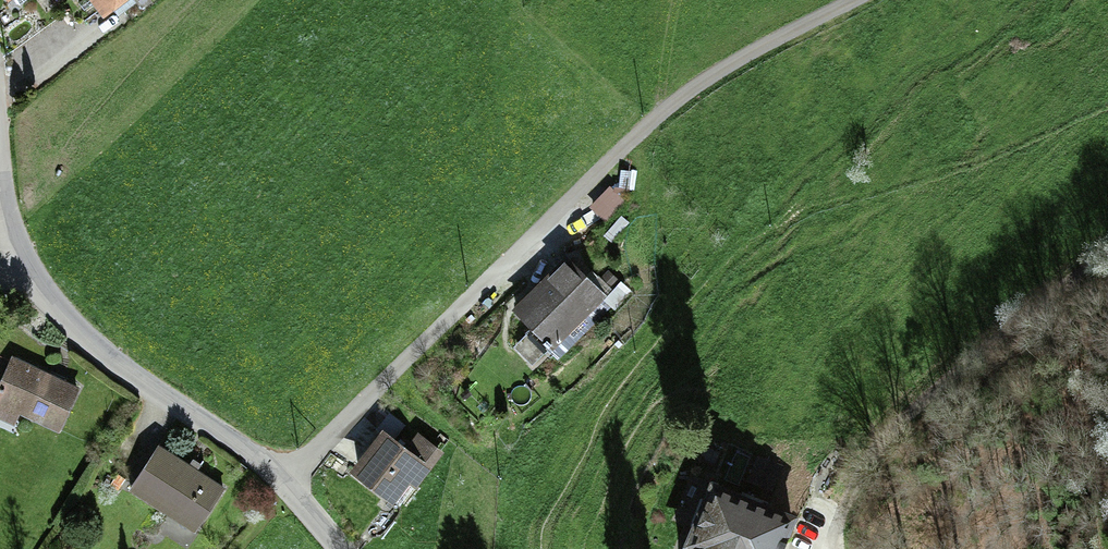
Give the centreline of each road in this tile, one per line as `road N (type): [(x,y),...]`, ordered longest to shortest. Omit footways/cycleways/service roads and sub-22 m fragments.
road 1 (residential): [(290,482),(680,95),(856,0)]
road 2 (track): [(1107,259),(899,422),(818,519)]
road 3 (residential): [(7,230),(44,295),(92,345),(290,482)]

